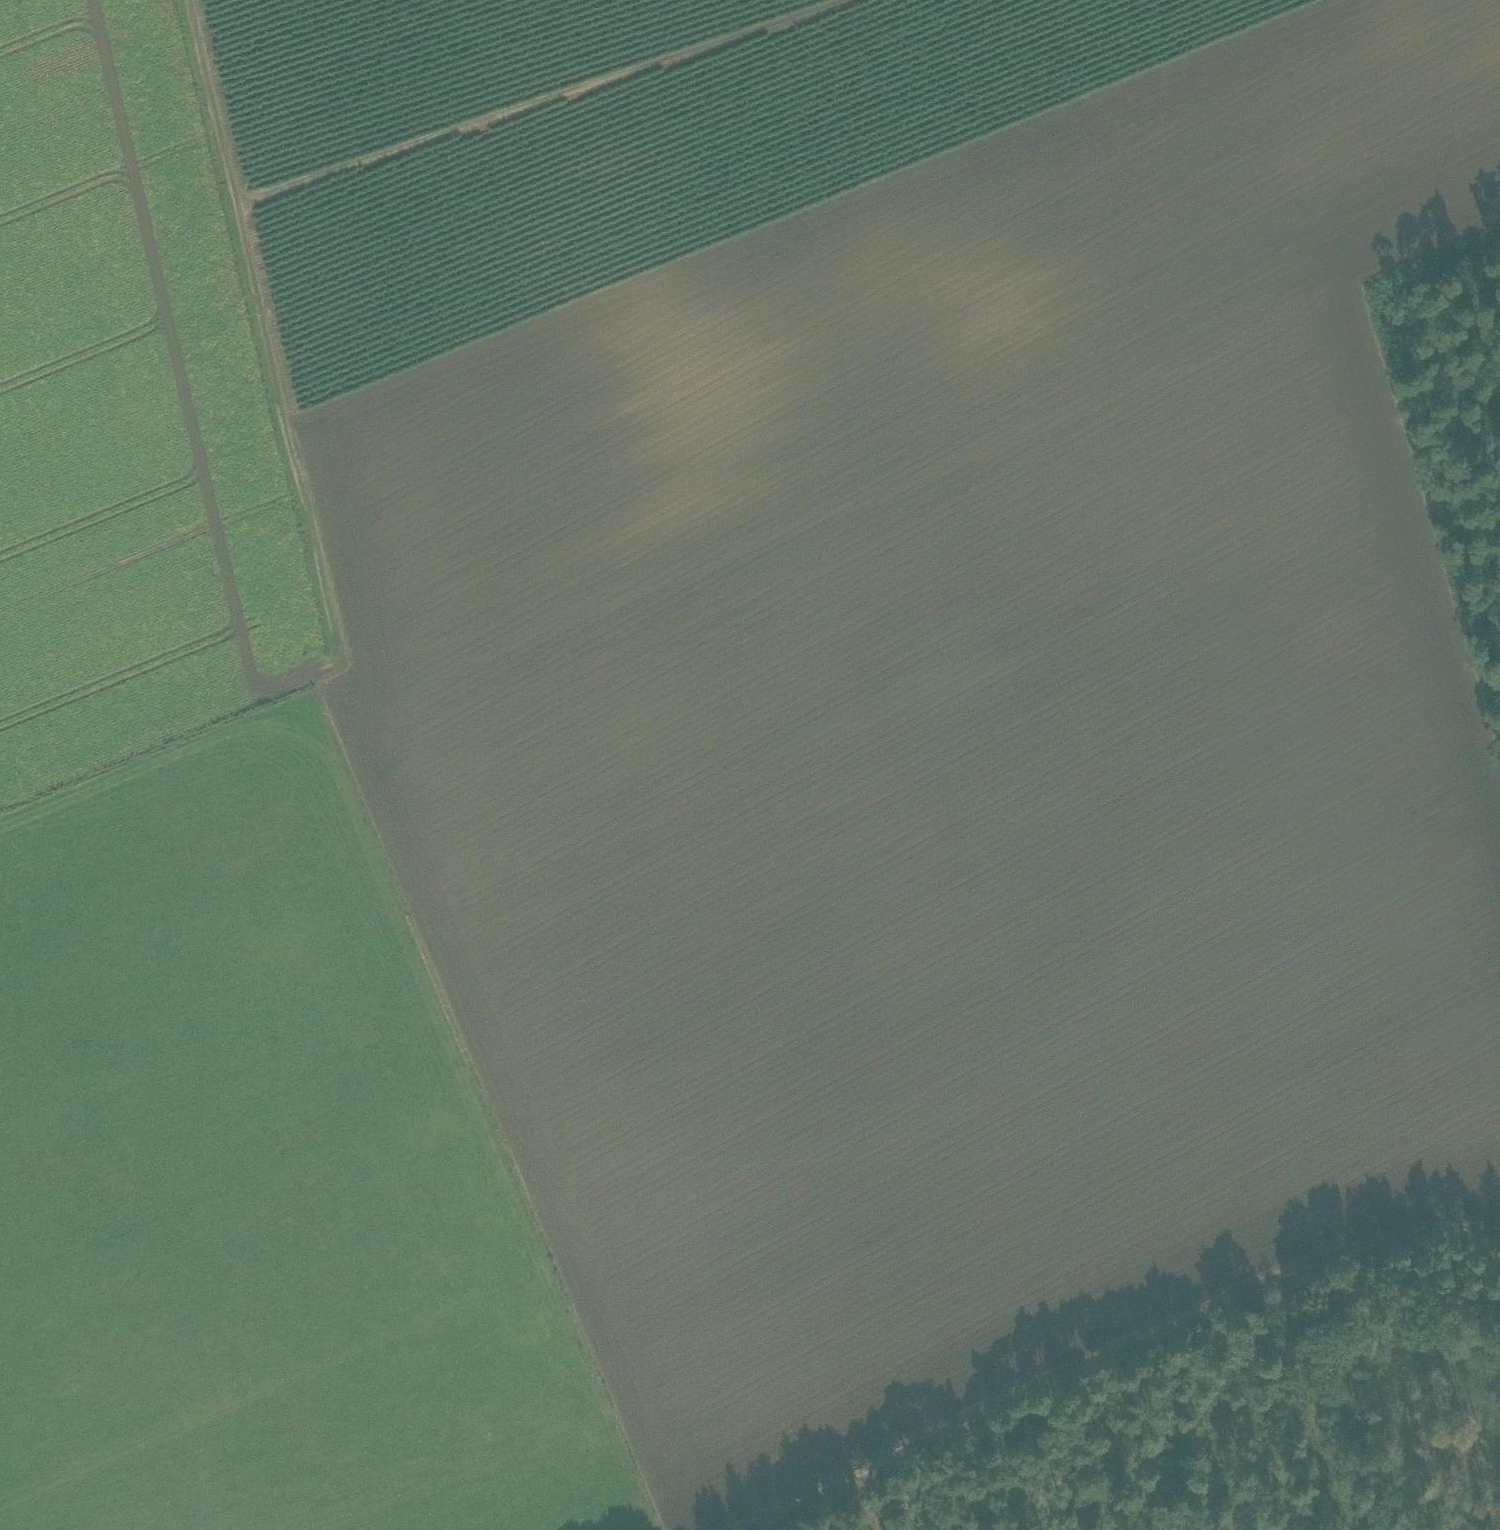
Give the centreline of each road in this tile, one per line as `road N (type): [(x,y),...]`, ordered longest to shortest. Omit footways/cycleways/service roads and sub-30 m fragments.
road 1 (track): [(1499,1209),(1271,1262),(724,1529)]

